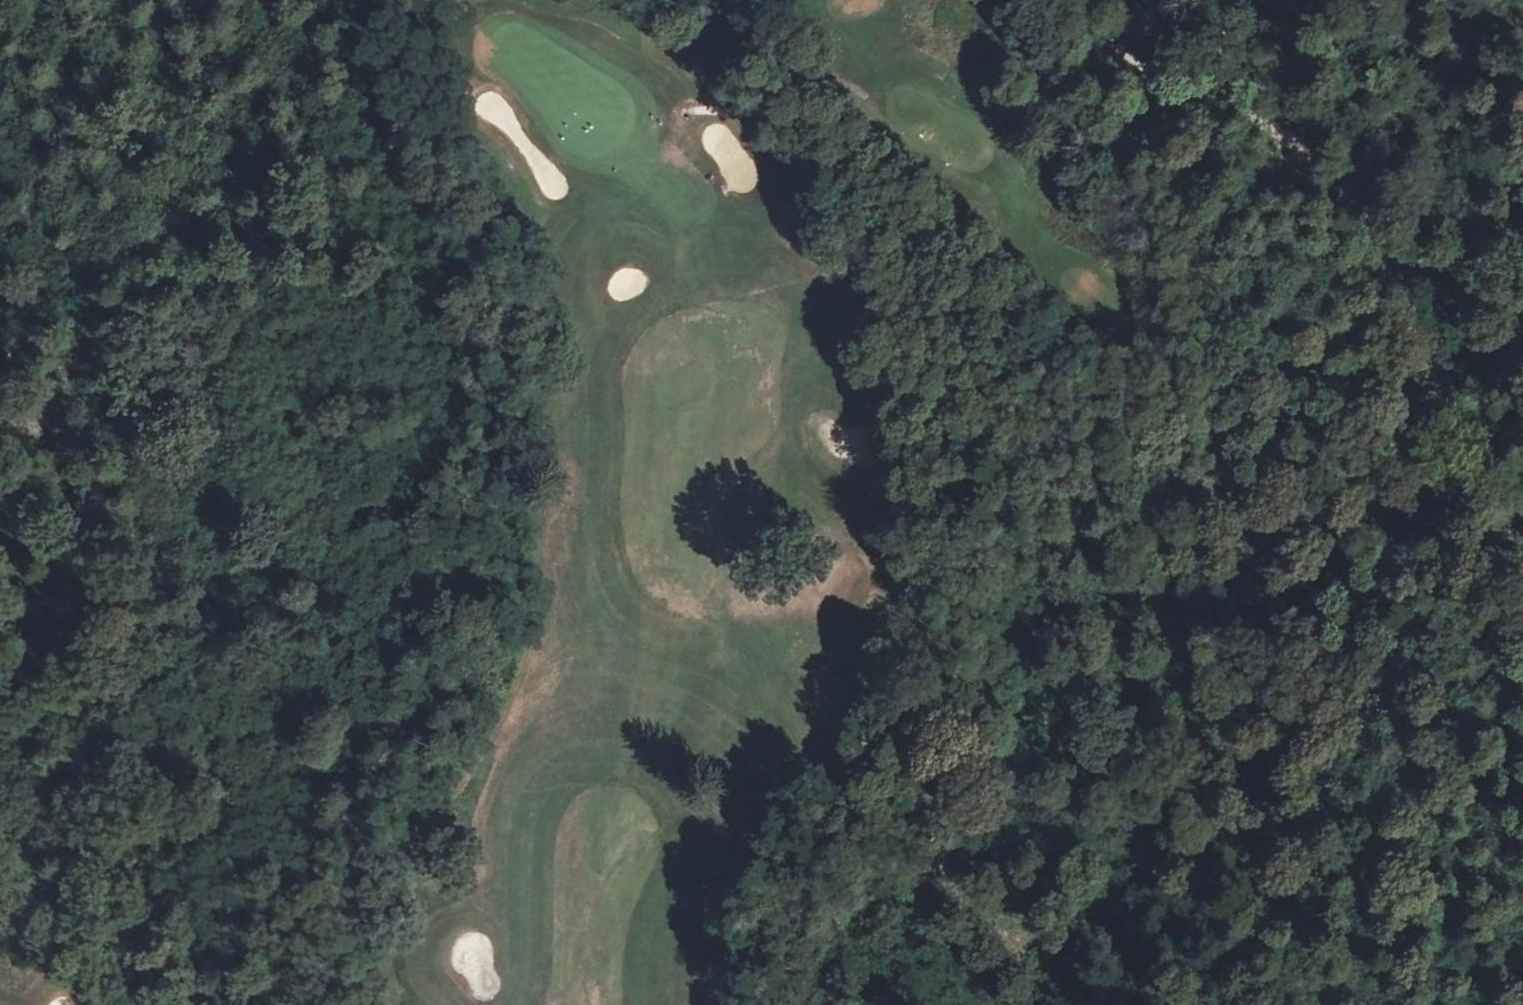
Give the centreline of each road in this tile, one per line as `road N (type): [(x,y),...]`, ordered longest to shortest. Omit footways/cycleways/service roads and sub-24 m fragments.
road 1 (track): [(0,301),(94,524),(133,753),(192,923),(205,1004)]
road 2 (track): [(1450,444),(1420,389),(1361,206),(1322,167),(1227,110),(1140,35)]

